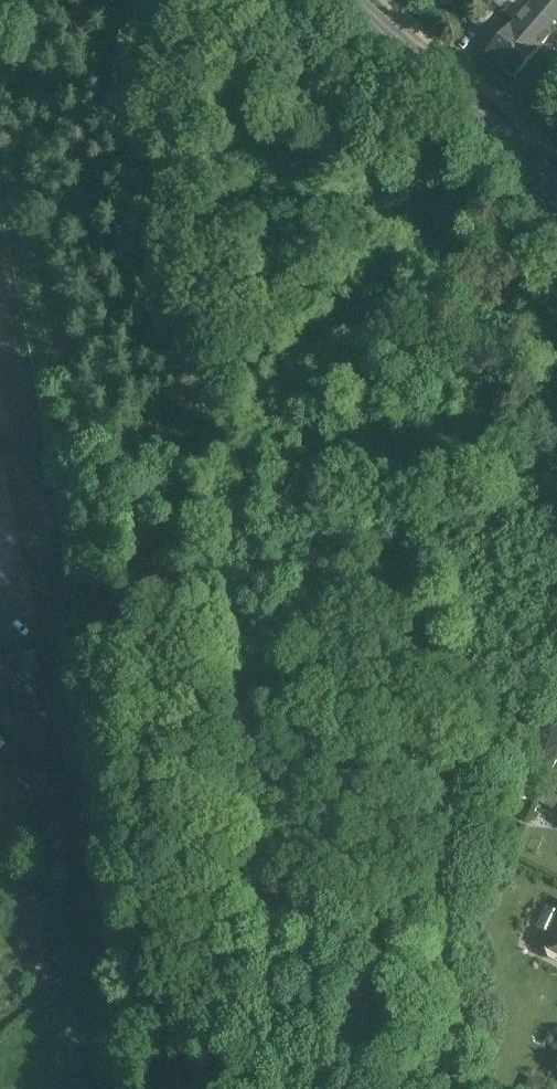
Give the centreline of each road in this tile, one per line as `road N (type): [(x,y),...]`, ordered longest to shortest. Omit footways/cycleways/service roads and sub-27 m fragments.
road 1 (secondary): [(556,188),(347,0)]

